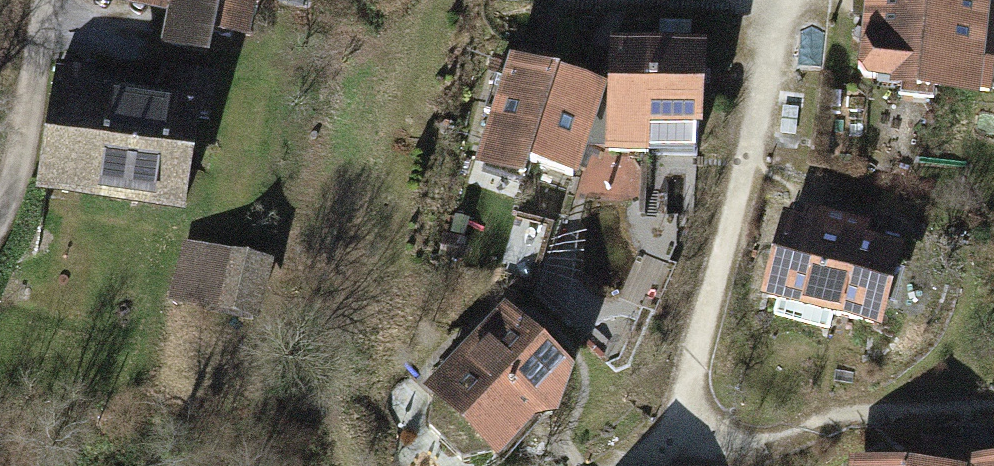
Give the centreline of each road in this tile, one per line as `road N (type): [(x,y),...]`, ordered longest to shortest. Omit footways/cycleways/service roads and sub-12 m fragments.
road 1 (residential): [(0,202),(23,147),(48,0)]

